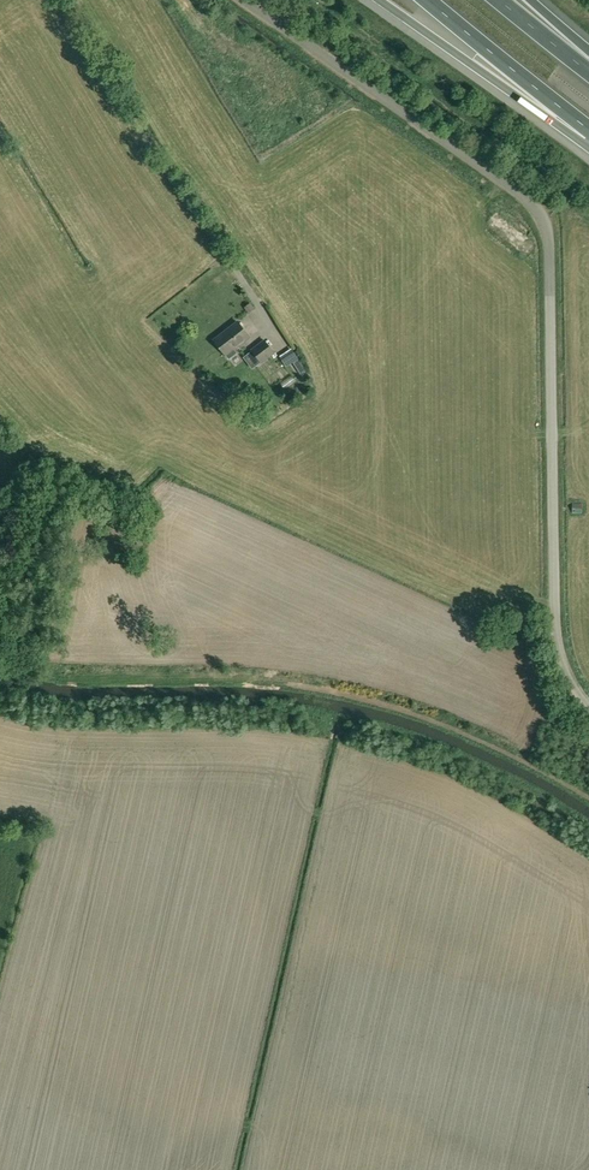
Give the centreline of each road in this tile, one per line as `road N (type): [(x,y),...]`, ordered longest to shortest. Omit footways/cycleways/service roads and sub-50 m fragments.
road 1 (unclassified): [(588,704),(566,668),(556,625),(547,226),(526,199),(243,0)]
road 2 (motorway): [(379,0),(470,64),(588,130)]
road 3 (motorway): [(427,0),(588,129)]

